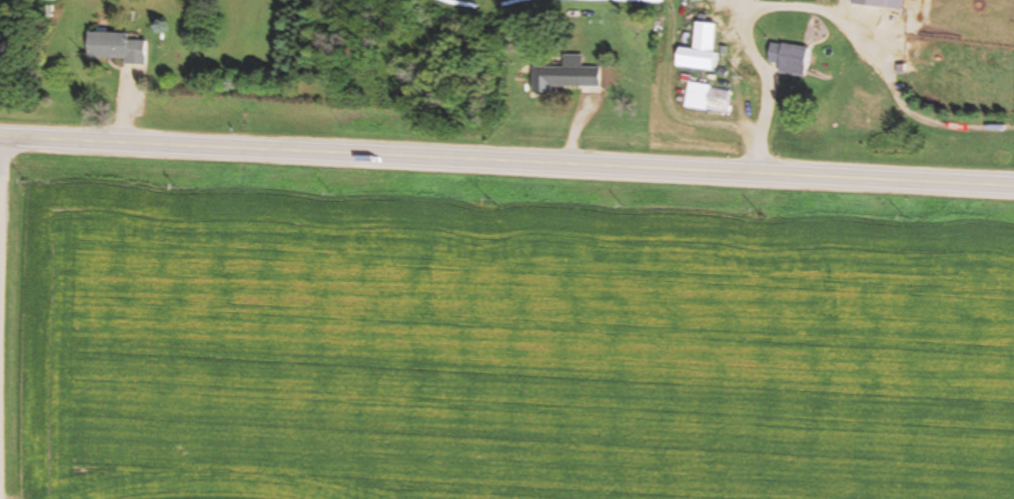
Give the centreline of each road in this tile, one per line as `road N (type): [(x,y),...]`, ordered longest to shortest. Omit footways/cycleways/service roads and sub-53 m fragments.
road 1 (primary): [(1013,187),(0,138)]

